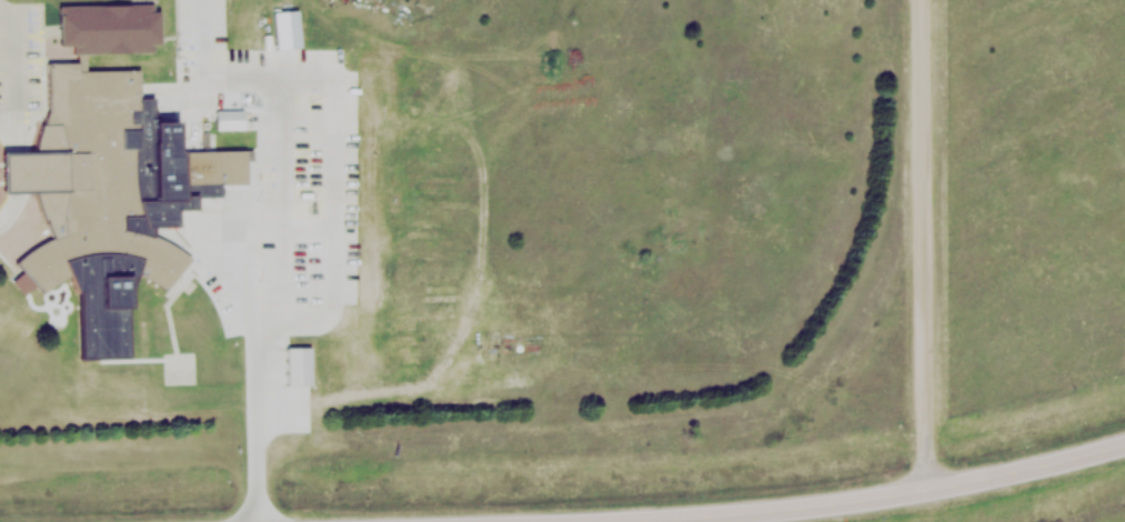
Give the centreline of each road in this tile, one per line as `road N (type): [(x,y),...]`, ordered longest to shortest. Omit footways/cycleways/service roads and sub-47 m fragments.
road 1 (residential): [(926,0),(930,493)]
road 2 (secondary): [(1124,449),(875,505),(656,521)]

